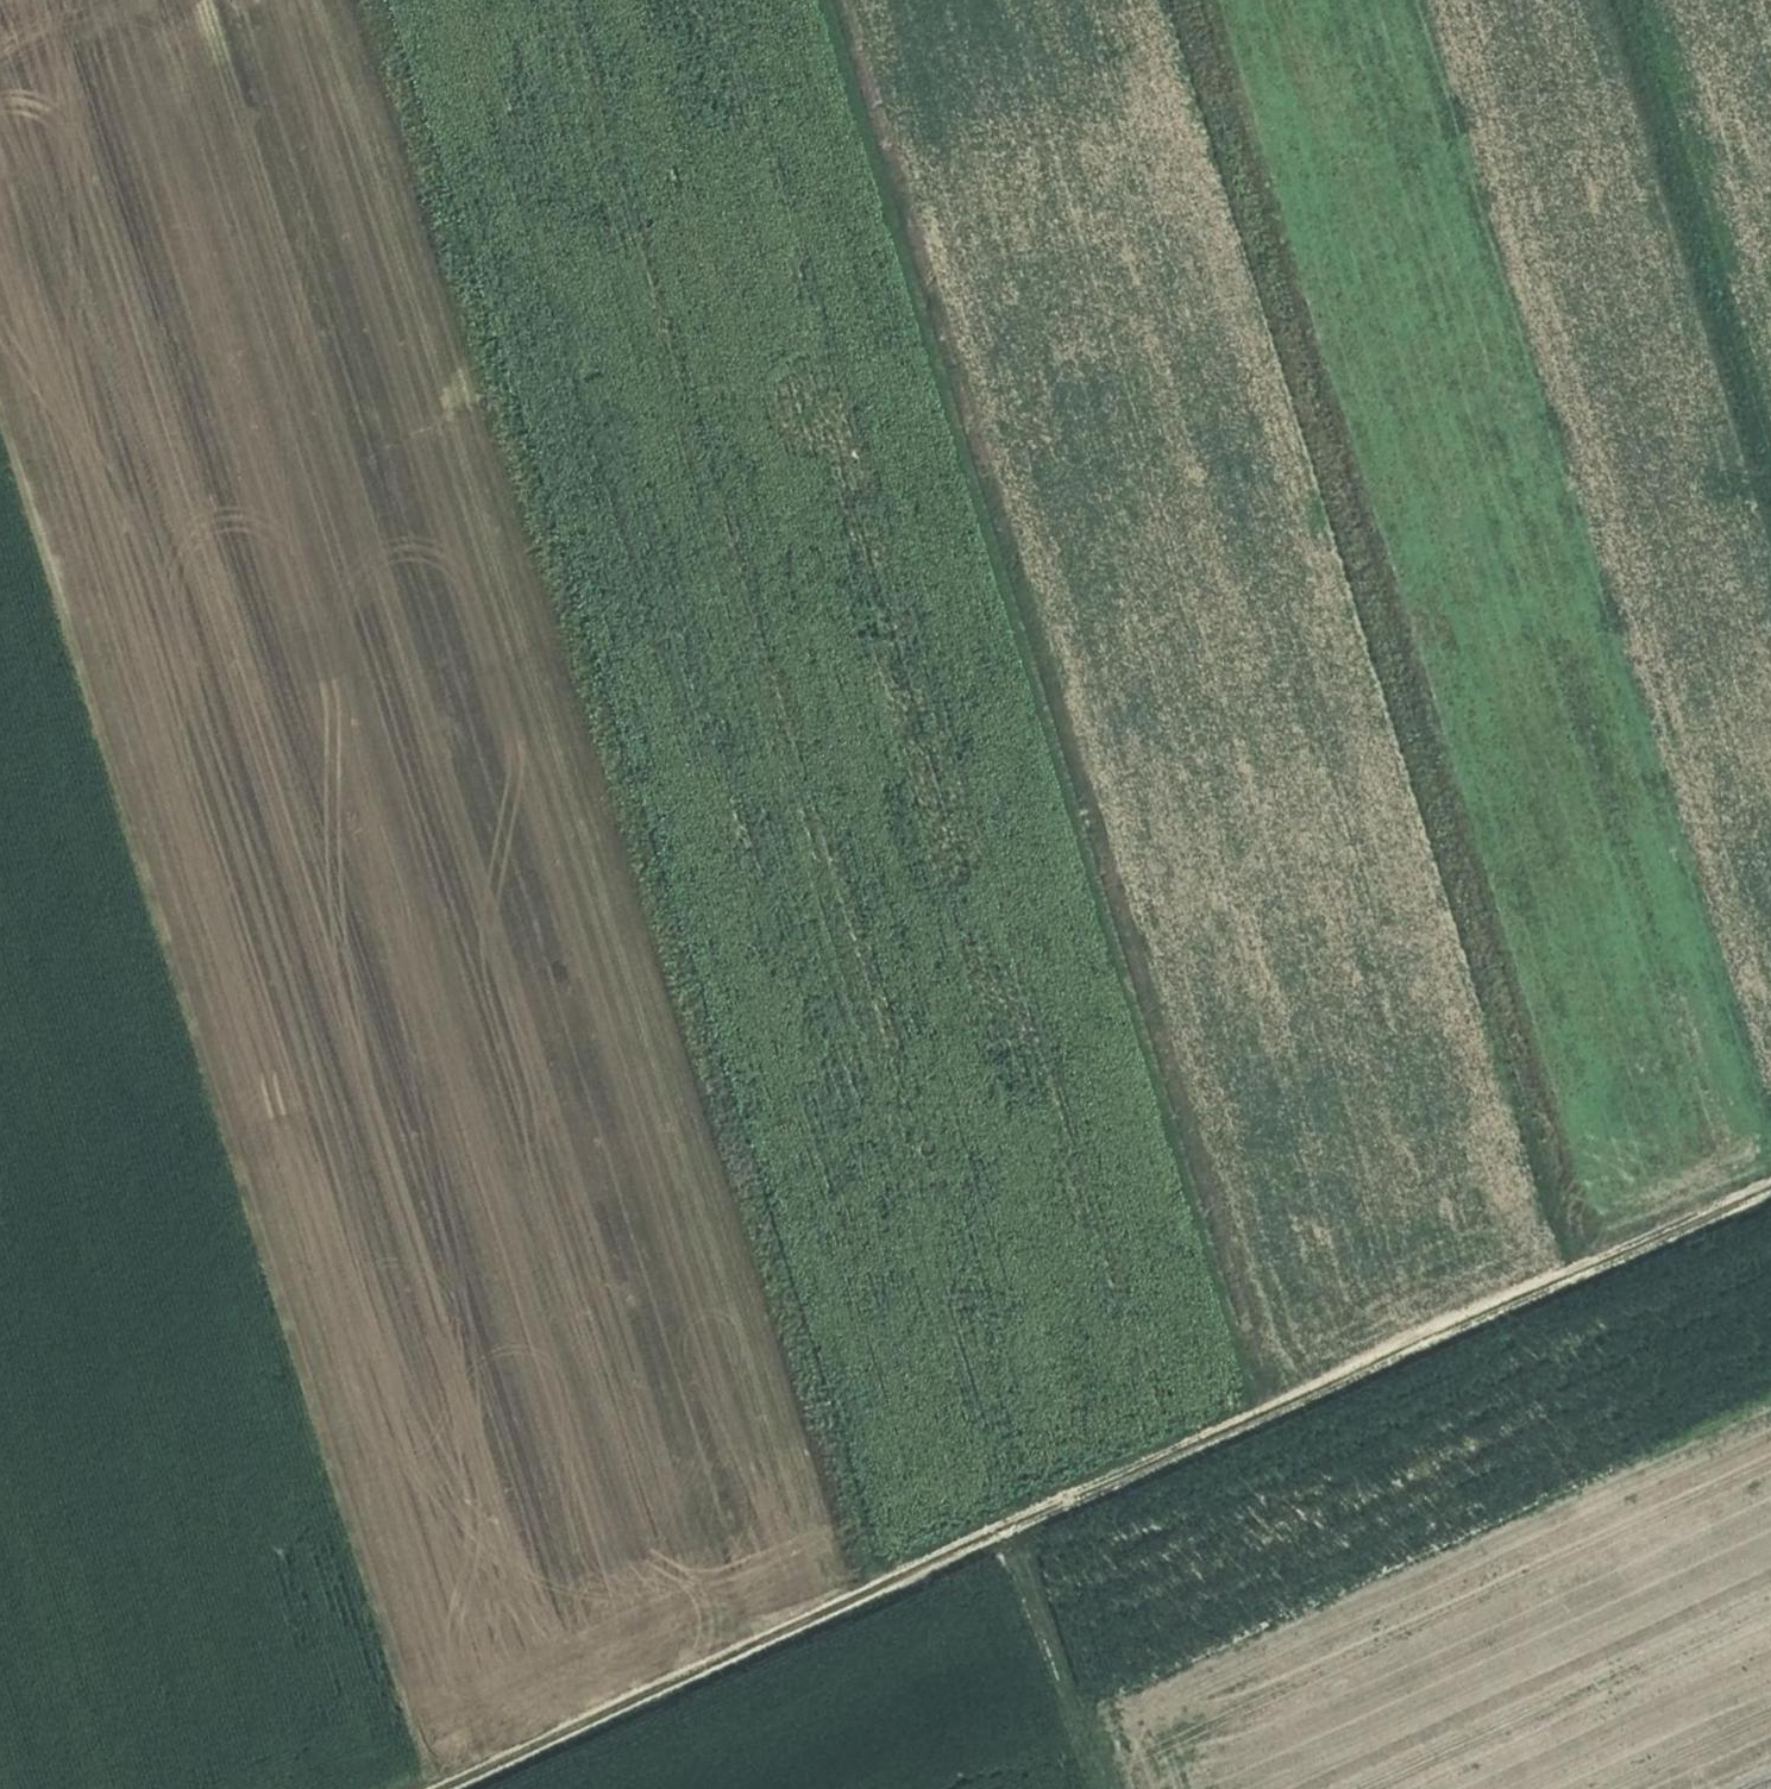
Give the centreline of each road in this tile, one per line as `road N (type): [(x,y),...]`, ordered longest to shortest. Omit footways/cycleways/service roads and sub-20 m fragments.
road 1 (track): [(434,1788),(1770,1185)]
road 2 (track): [(1099,1788),(1006,1528)]

